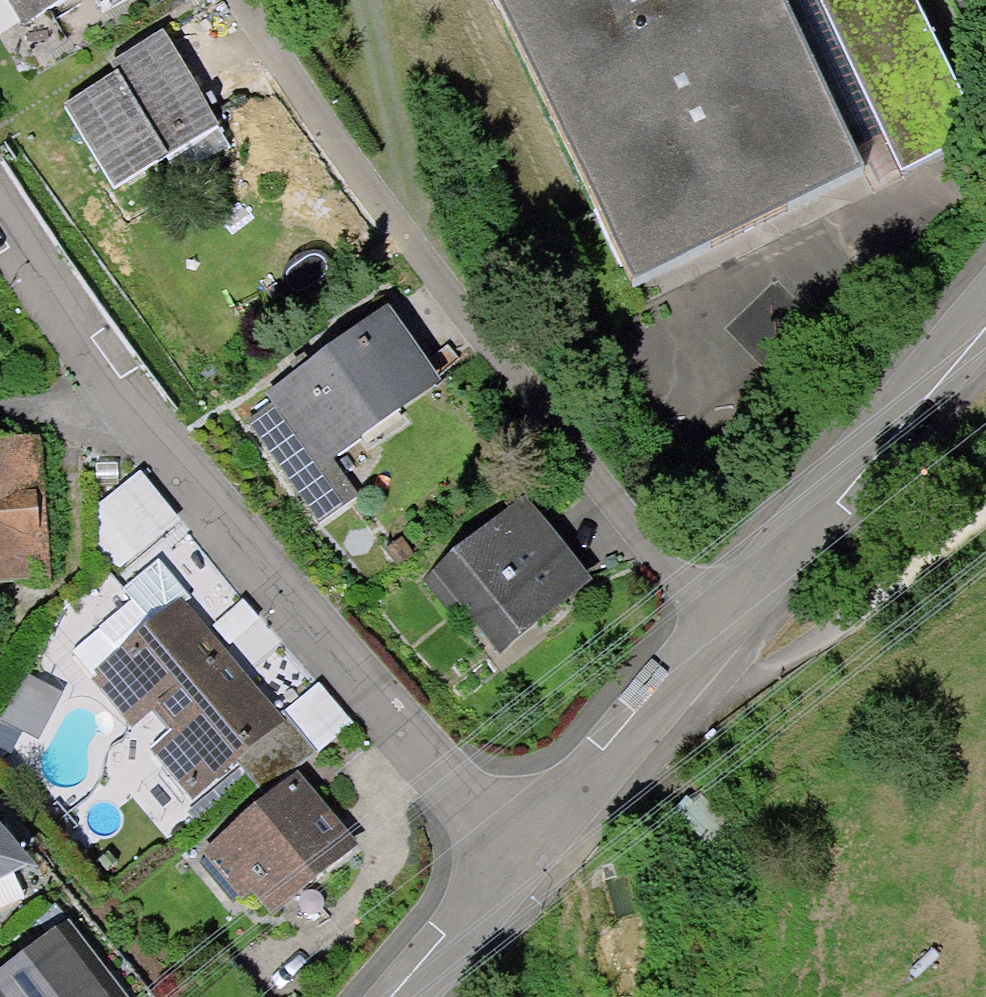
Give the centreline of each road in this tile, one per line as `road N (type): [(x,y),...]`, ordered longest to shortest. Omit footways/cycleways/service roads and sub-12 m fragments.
road 1 (residential): [(0,225),(78,362),(268,595),(534,851)]
road 2 (residential): [(733,635),(261,41),(239,0)]
road 3 (track): [(632,744),(841,632),(985,525)]
road 4 (residential): [(985,339),(733,635)]
road 5 (residential): [(733,635),(534,851)]
road 6 (residential): [(534,851),(407,996)]

